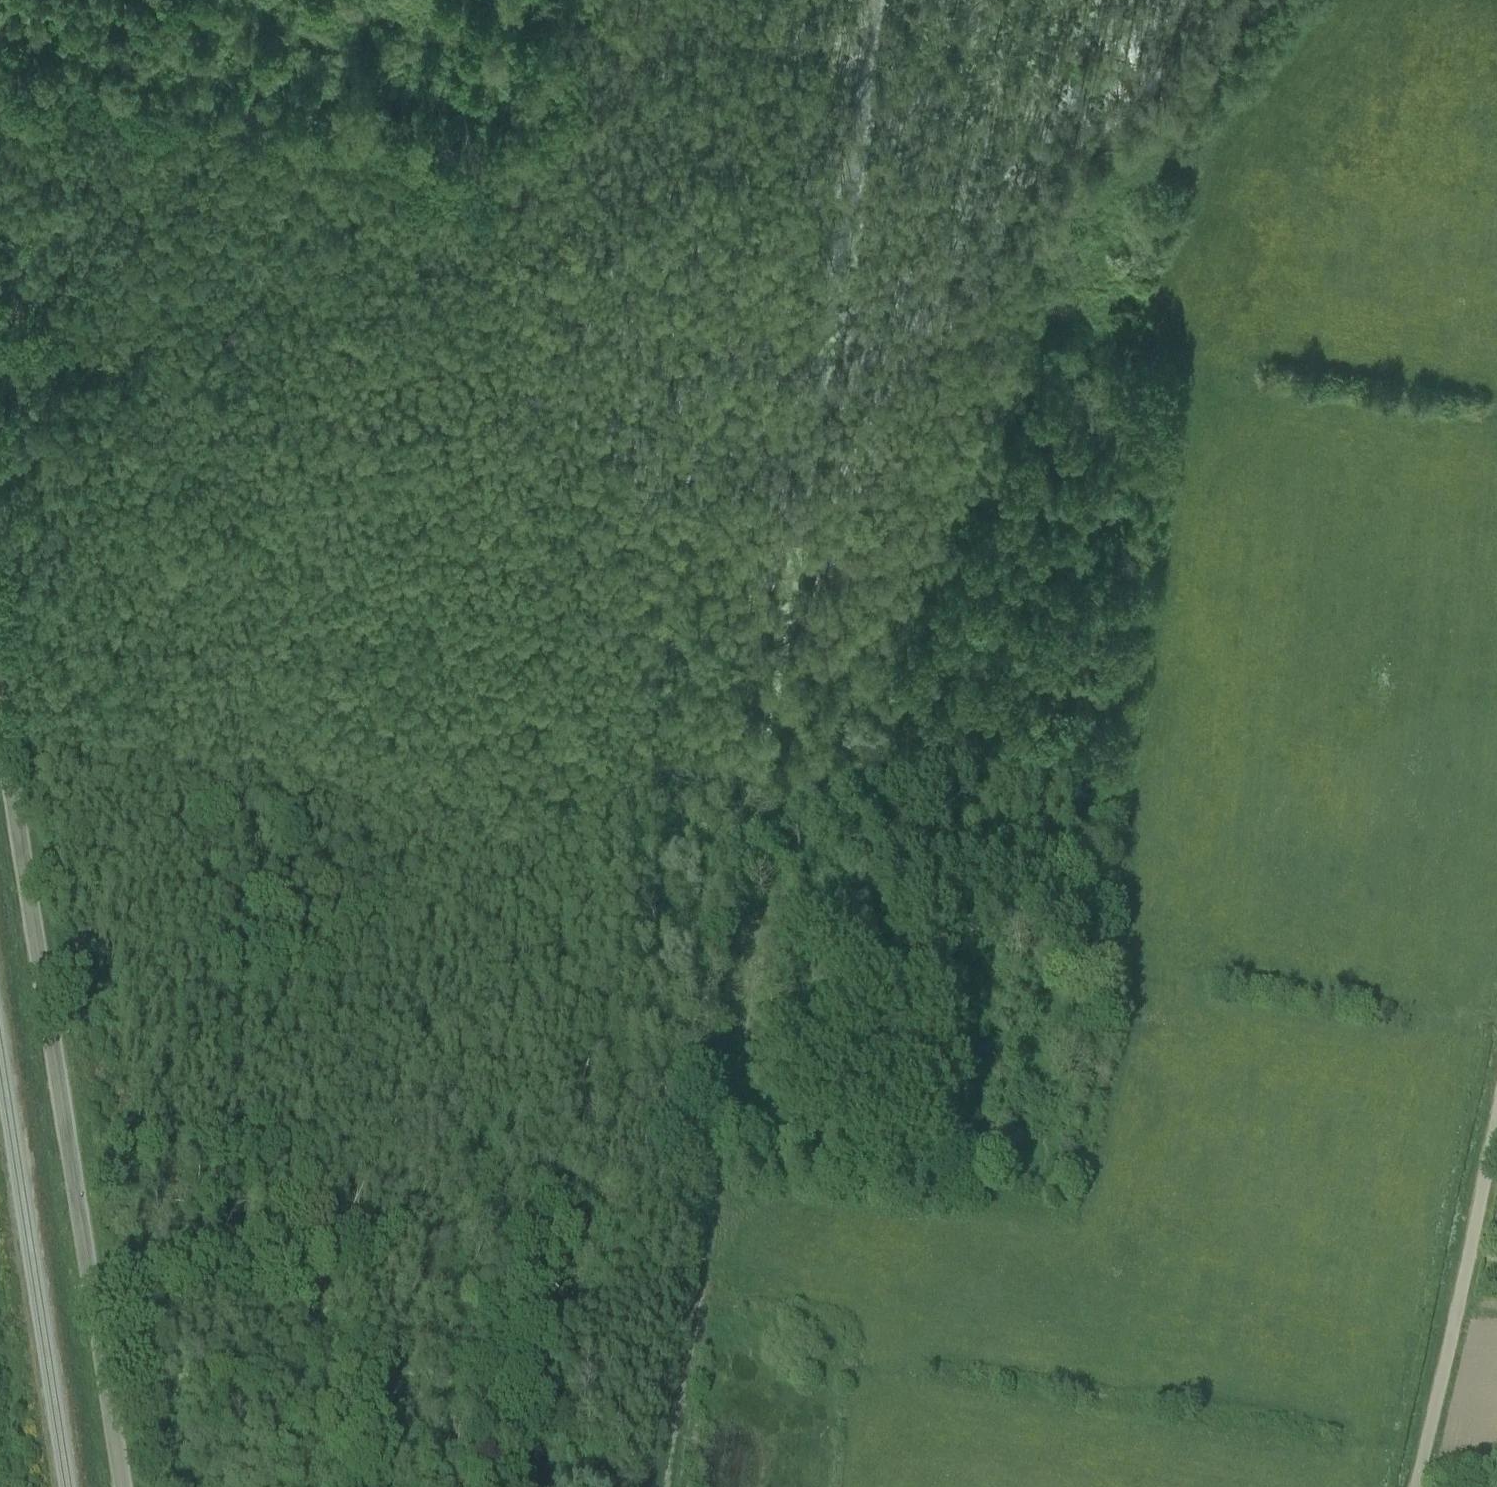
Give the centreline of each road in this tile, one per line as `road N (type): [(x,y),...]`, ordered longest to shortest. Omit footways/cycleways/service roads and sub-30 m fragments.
road 1 (unclassified): [(119,1486),(0,710)]
road 2 (unclassified): [(1417,1486),(1496,1107)]

